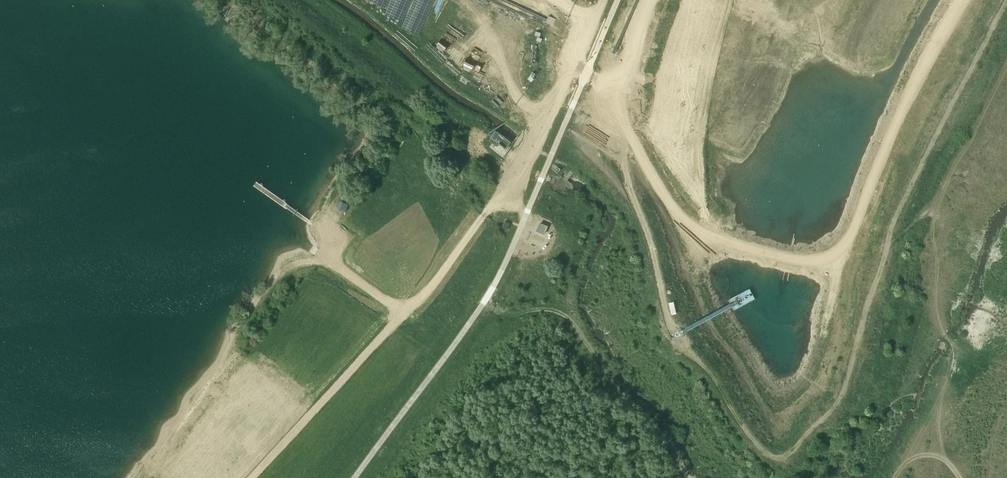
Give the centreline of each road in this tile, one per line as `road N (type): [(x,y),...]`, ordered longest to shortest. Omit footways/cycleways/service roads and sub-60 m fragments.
road 1 (track): [(1006,4),(891,227),(846,389),(829,415),(792,453),(772,459),(683,340)]
road 2 (track): [(251,0),(387,111),(388,125),(362,172),(311,224),(325,260),(290,266),(140,477)]
road 3 (track): [(621,122),(675,214),(797,261),(839,252),(922,66),(961,0)]
road 4 (track): [(550,121),(521,180),(496,201),(421,302),(399,306),(325,260)]
road 5 (track): [(481,306),(555,310),(574,322),(687,477)]
road 6 (track): [(944,458),(941,396),(957,357),(934,315),(931,238),(939,201)]
road 7 (track): [(886,247),(939,201),(1006,66)]
road 8 (track): [(678,330),(624,165)]
road 9 (track): [(550,121),(519,103),(462,0)]

